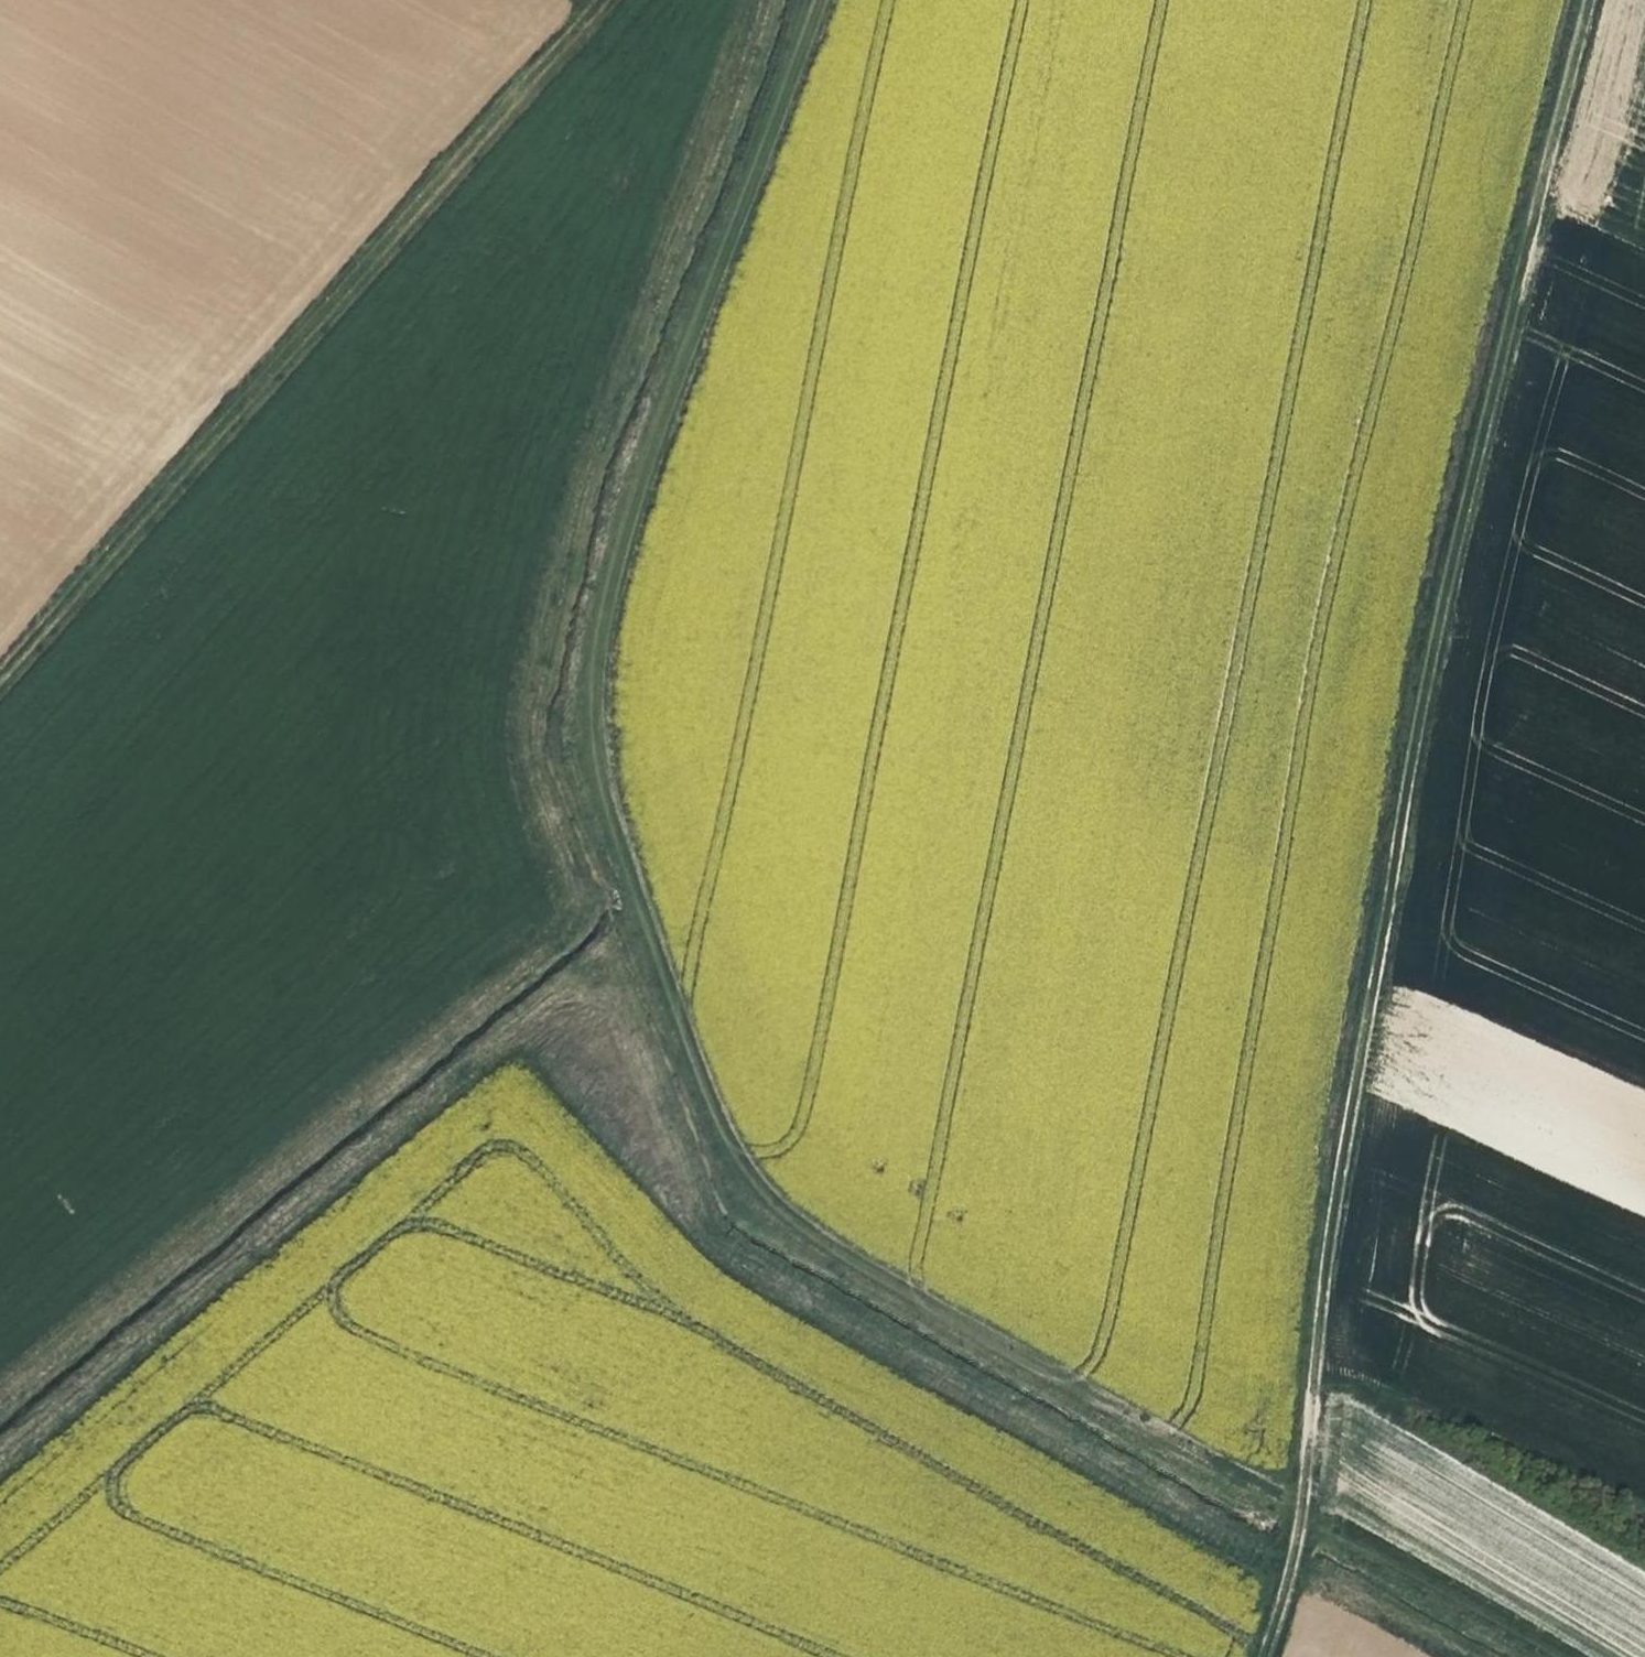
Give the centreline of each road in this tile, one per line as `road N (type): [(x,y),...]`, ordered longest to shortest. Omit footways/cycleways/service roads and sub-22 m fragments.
road 1 (track): [(1601,0),(1394,890),(1326,1282),(1311,1480),(1261,1656)]
road 2 (track): [(619,0),(0,693)]

